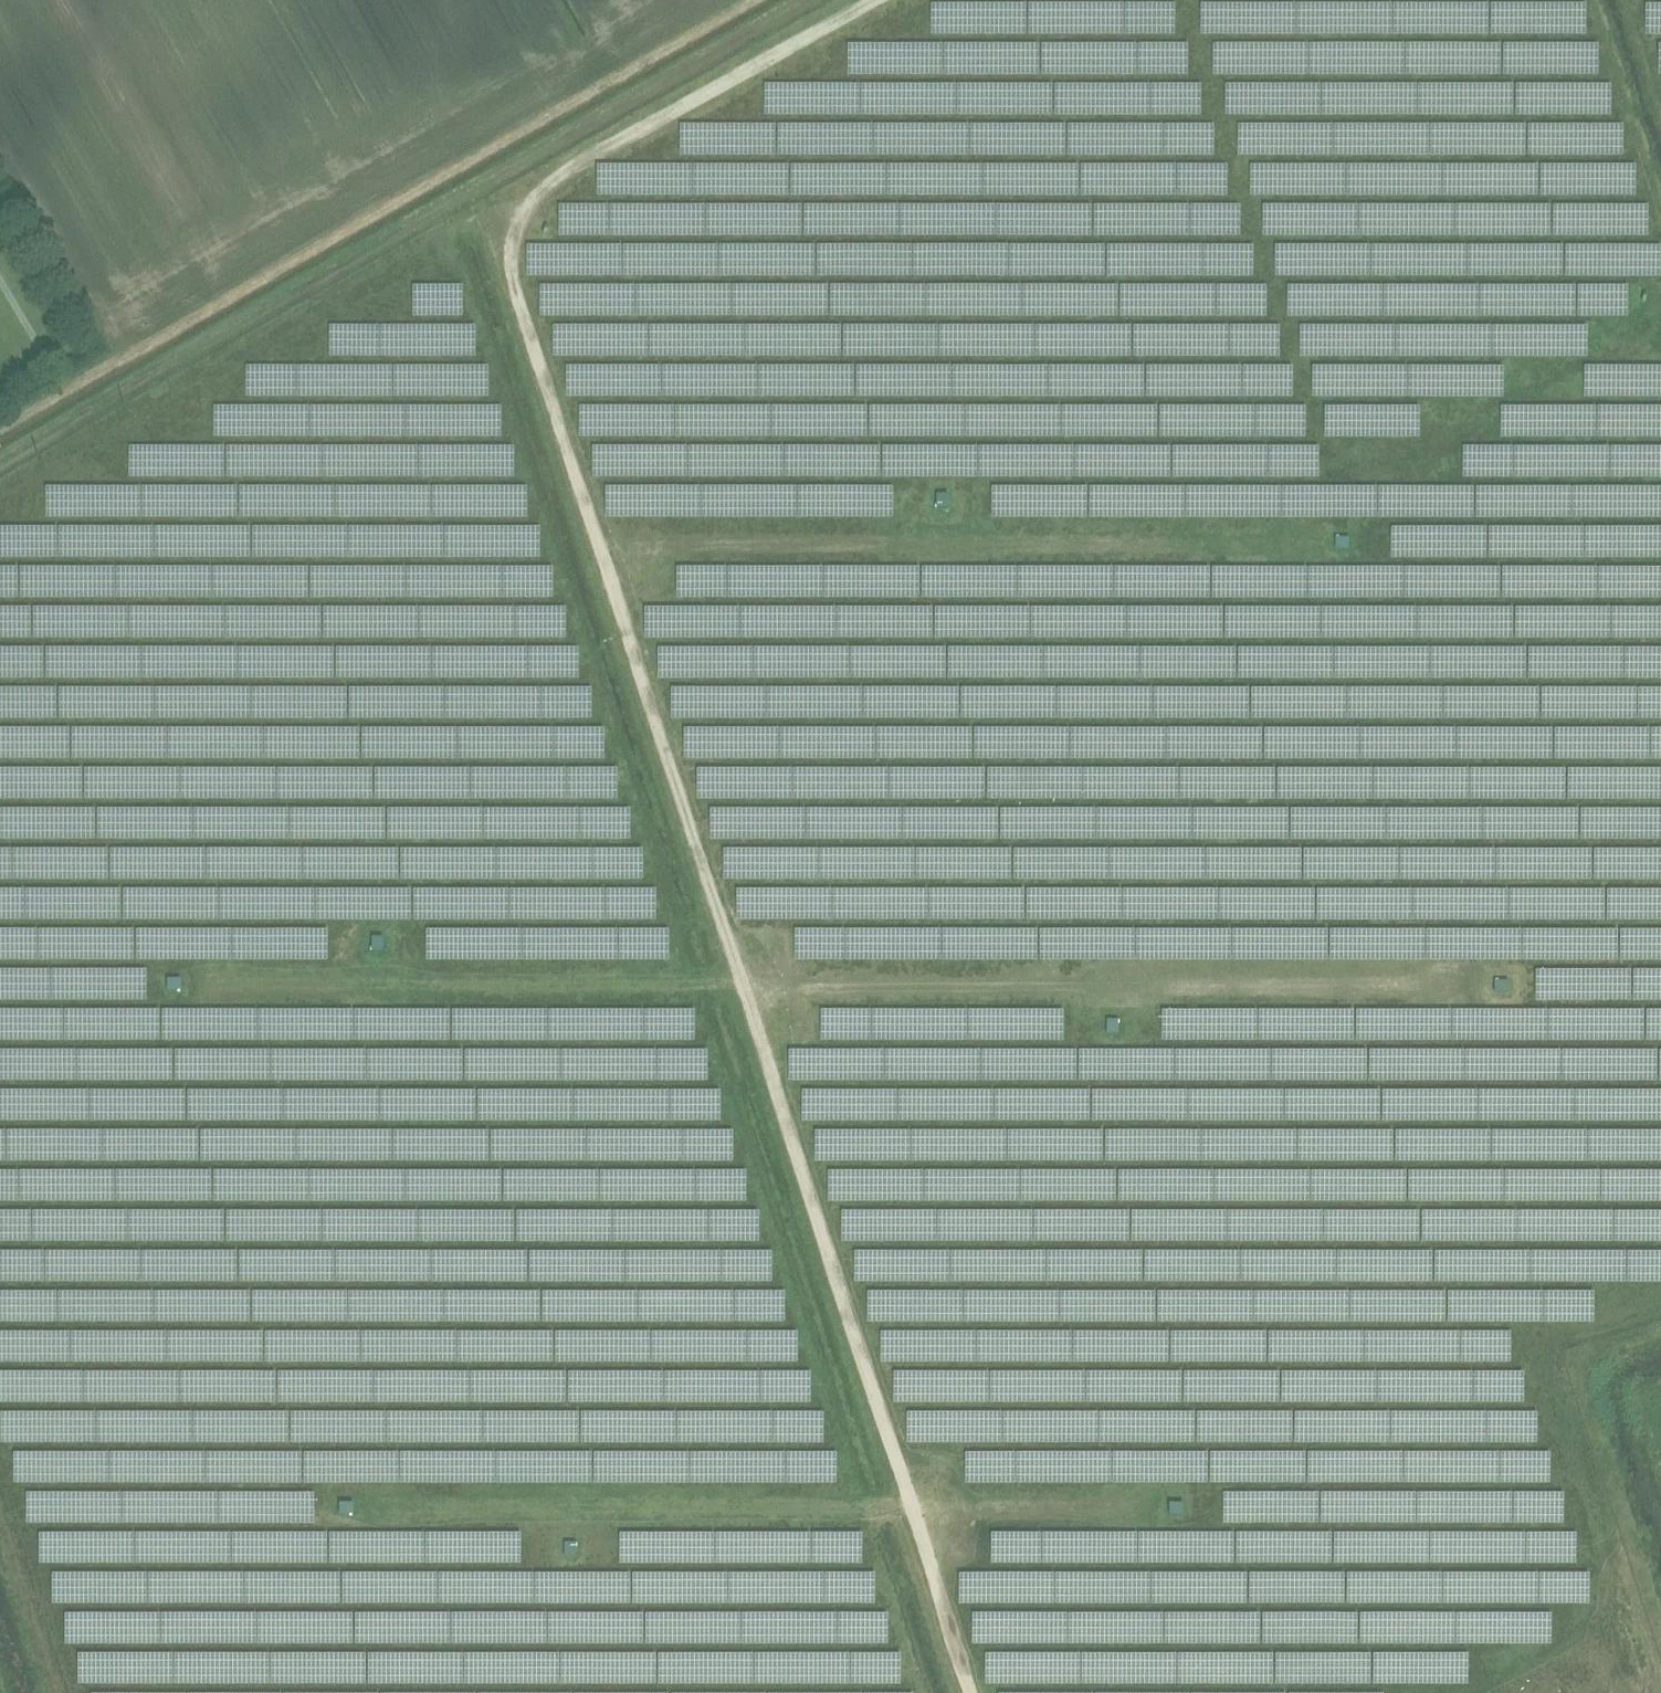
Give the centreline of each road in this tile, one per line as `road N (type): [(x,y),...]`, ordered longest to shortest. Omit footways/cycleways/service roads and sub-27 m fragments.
road 1 (track): [(978,1692),(510,273),(515,225)]
road 2 (track): [(208,982),(1479,983)]
road 3 (track): [(387,1503),(1155,1508)]
road 4 (track): [(602,547),(1279,533)]
road 5 (track): [(883,0),(533,198),(515,225)]

